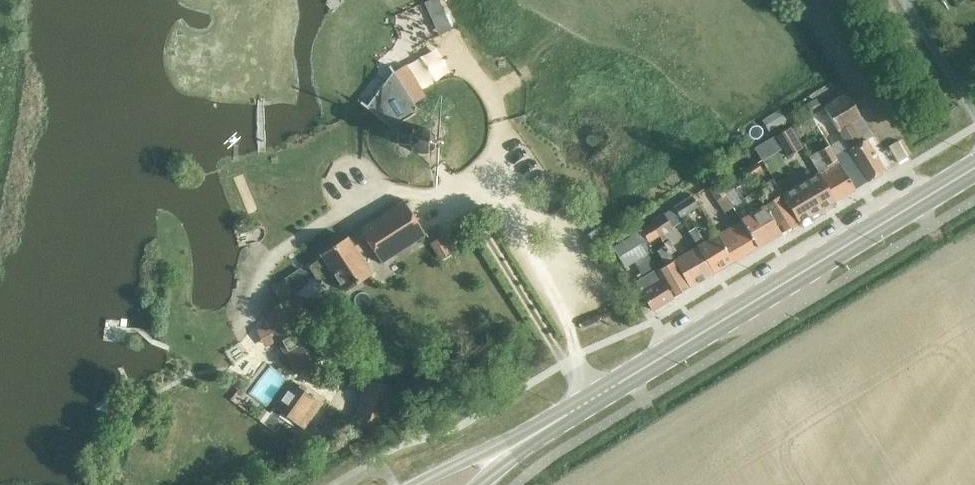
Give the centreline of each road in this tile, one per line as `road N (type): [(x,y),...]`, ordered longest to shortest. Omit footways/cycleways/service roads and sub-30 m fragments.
road 1 (tertiary): [(540,431),(974,167)]
road 2 (tertiary): [(540,431),(419,484)]

